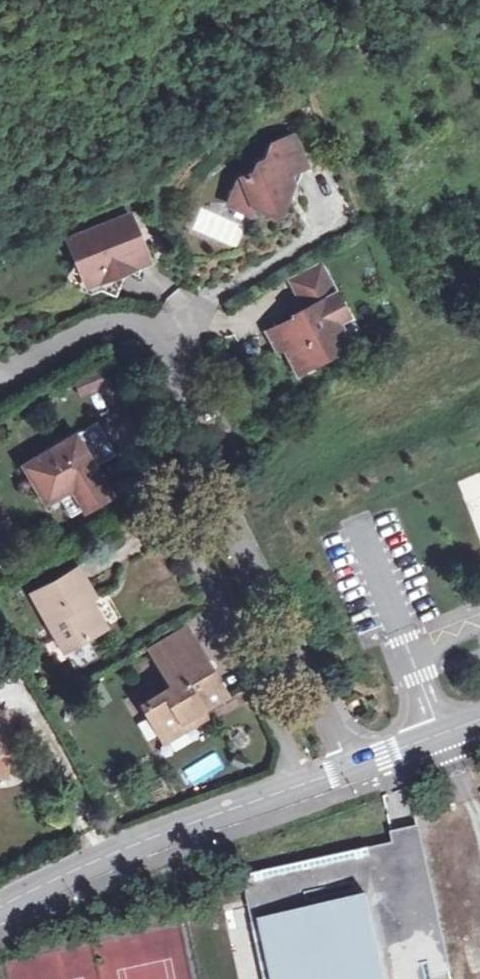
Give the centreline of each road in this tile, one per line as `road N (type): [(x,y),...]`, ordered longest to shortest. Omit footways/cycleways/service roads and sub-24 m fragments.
road 1 (residential): [(0,381),(93,330),(121,323),(147,332),(167,354),(201,467),(348,766)]
road 2 (residential): [(348,766),(111,856),(0,913)]
road 3 (residential): [(479,719),(348,766)]

